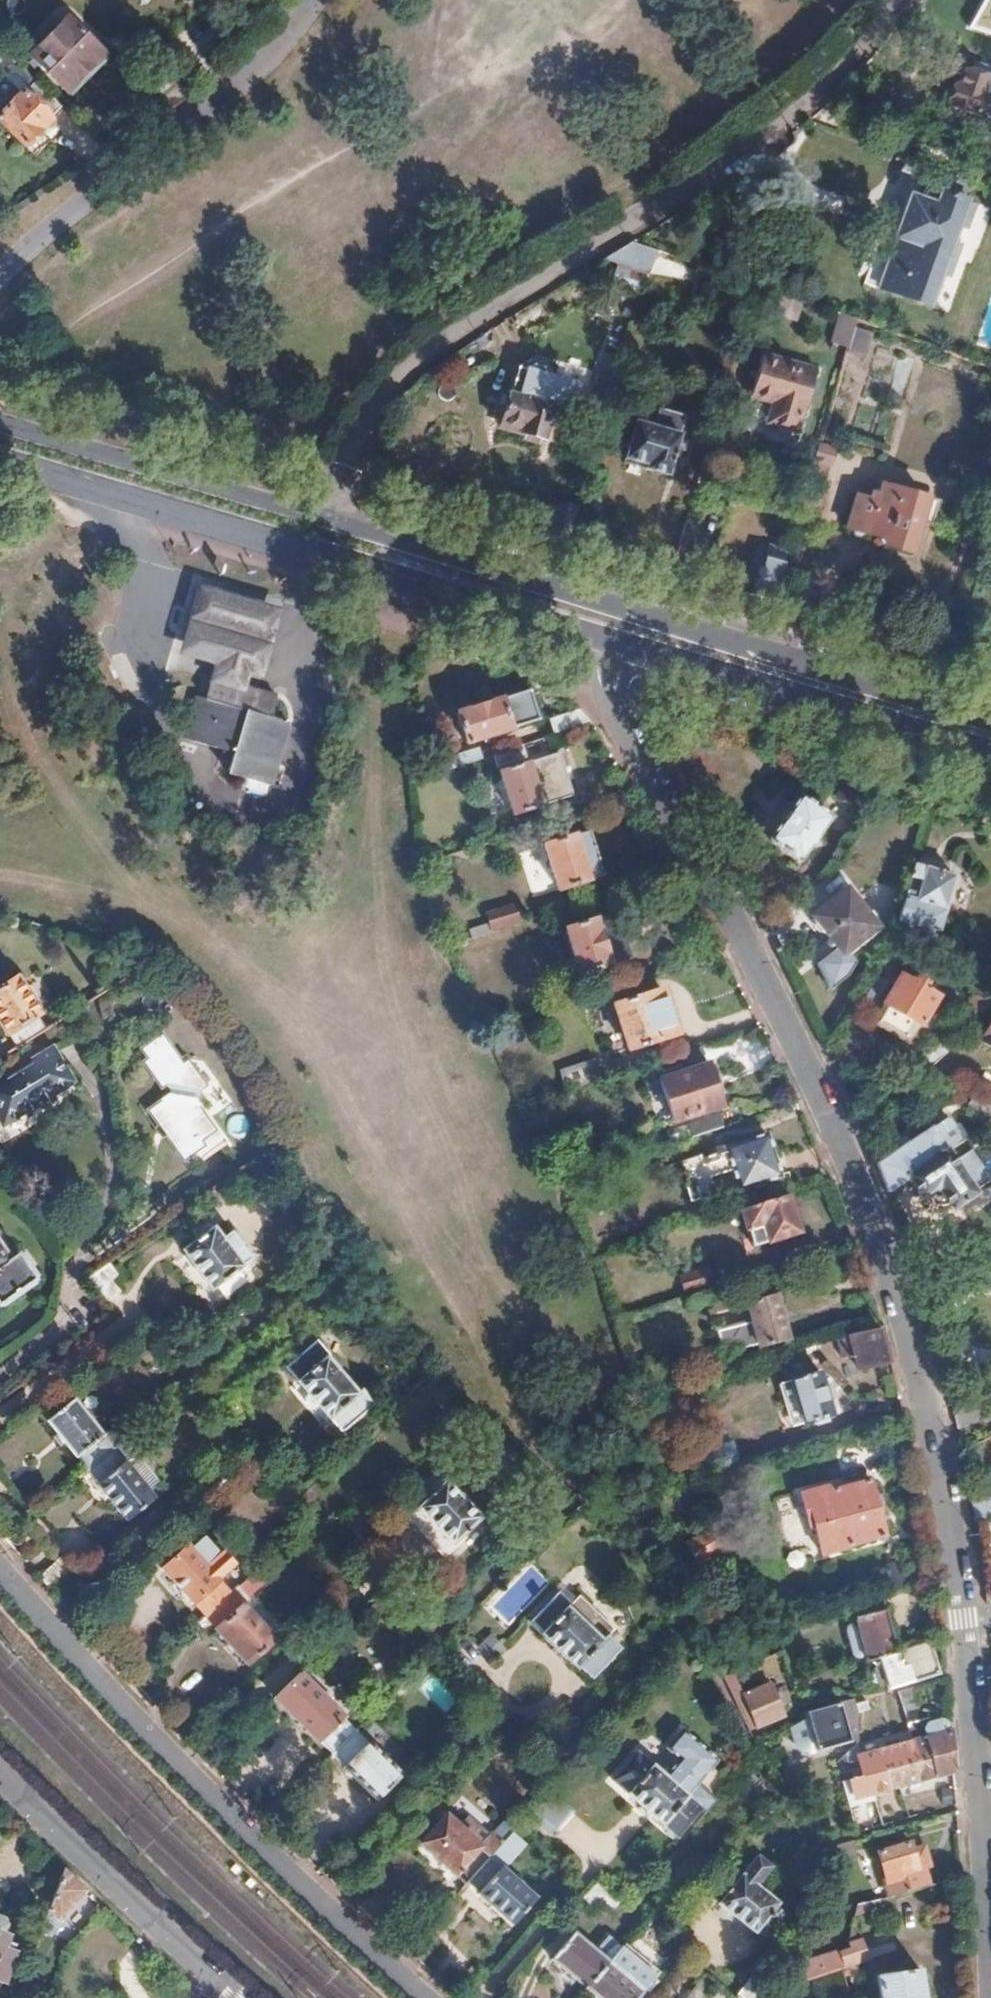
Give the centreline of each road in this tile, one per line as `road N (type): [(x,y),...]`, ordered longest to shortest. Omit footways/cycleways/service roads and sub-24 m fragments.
road 1 (residential): [(990,1909),(947,1482),(917,1351),(804,1046),(620,714)]
road 2 (residential): [(321,528),(351,428),(424,346),(737,165),(851,61),(901,0)]
road 3 (primary): [(990,724),(321,528)]
road 4 (residential): [(0,1576),(237,1830),(425,1997)]
road 5 (primary): [(0,462),(569,634)]
road 6 (residential): [(312,0),(274,49),(0,285)]
road 7 (primary): [(632,652),(990,754)]
road 8 (primary): [(321,528),(0,429)]
road 9 (residential): [(0,1773),(235,1997)]

